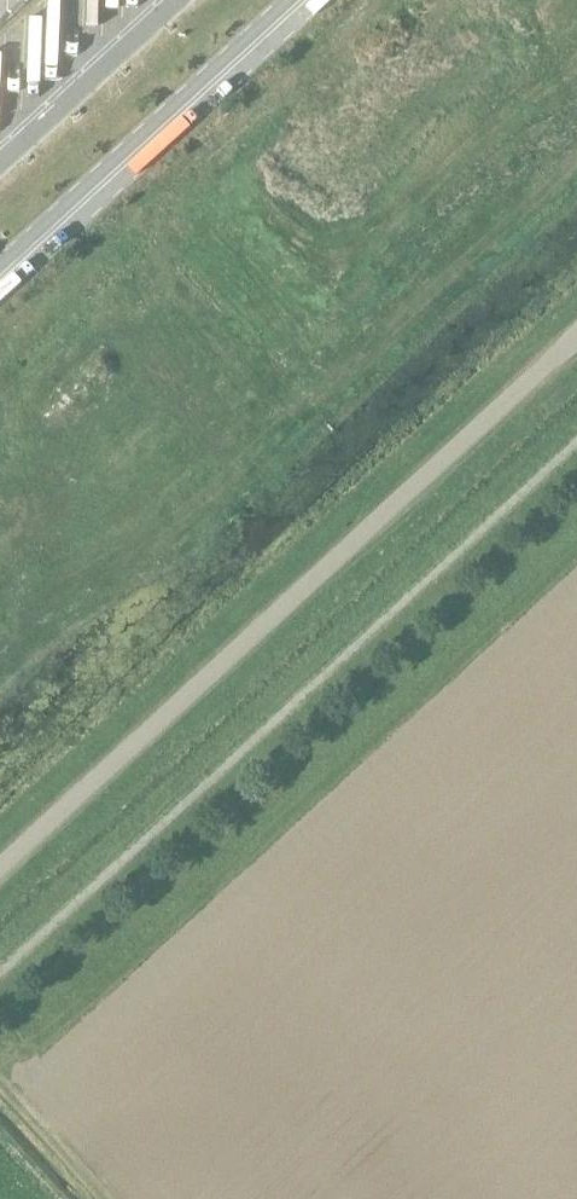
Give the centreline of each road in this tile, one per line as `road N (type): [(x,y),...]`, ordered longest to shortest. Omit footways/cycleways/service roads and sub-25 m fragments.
road 1 (unclassified): [(0,867),(576,334)]
road 2 (tertiary): [(300,0),(0,276)]

